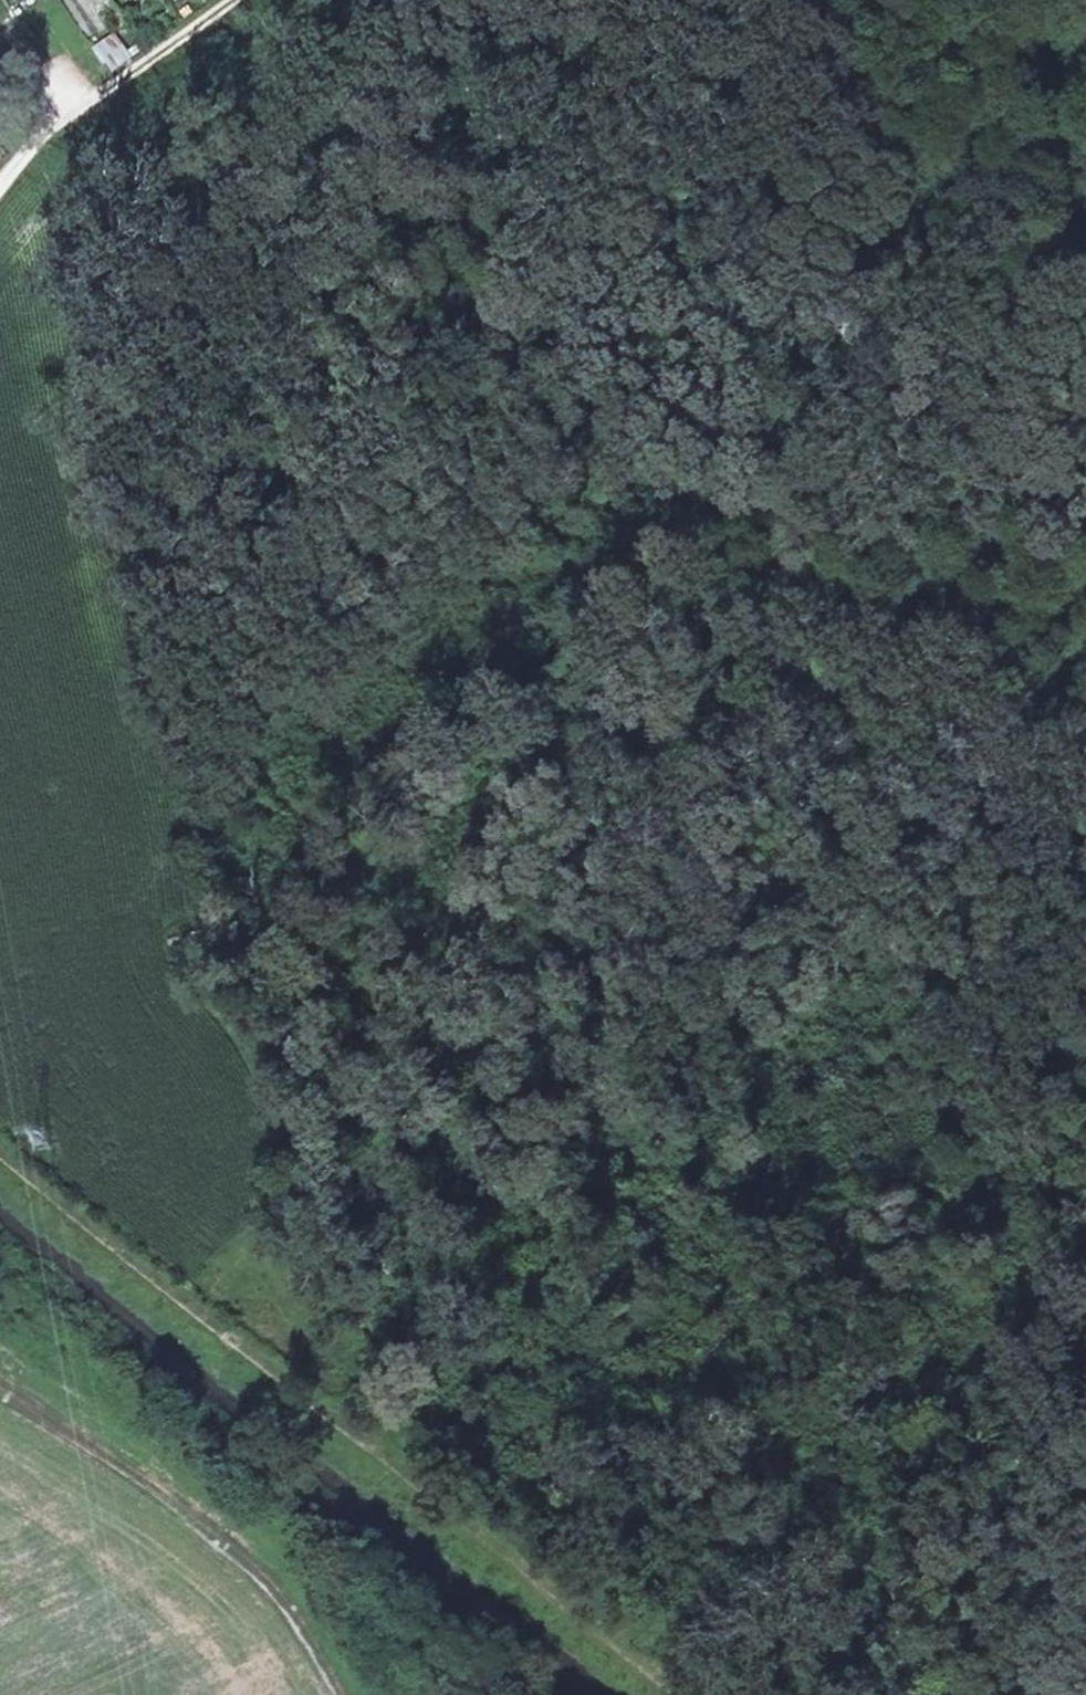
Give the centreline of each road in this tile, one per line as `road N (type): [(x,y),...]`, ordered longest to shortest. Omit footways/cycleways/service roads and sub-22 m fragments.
road 1 (track): [(0,1151),(675,1694)]
road 2 (track): [(0,1383),(249,1550),(334,1694)]
road 3 (track): [(235,0),(67,120),(0,187)]

